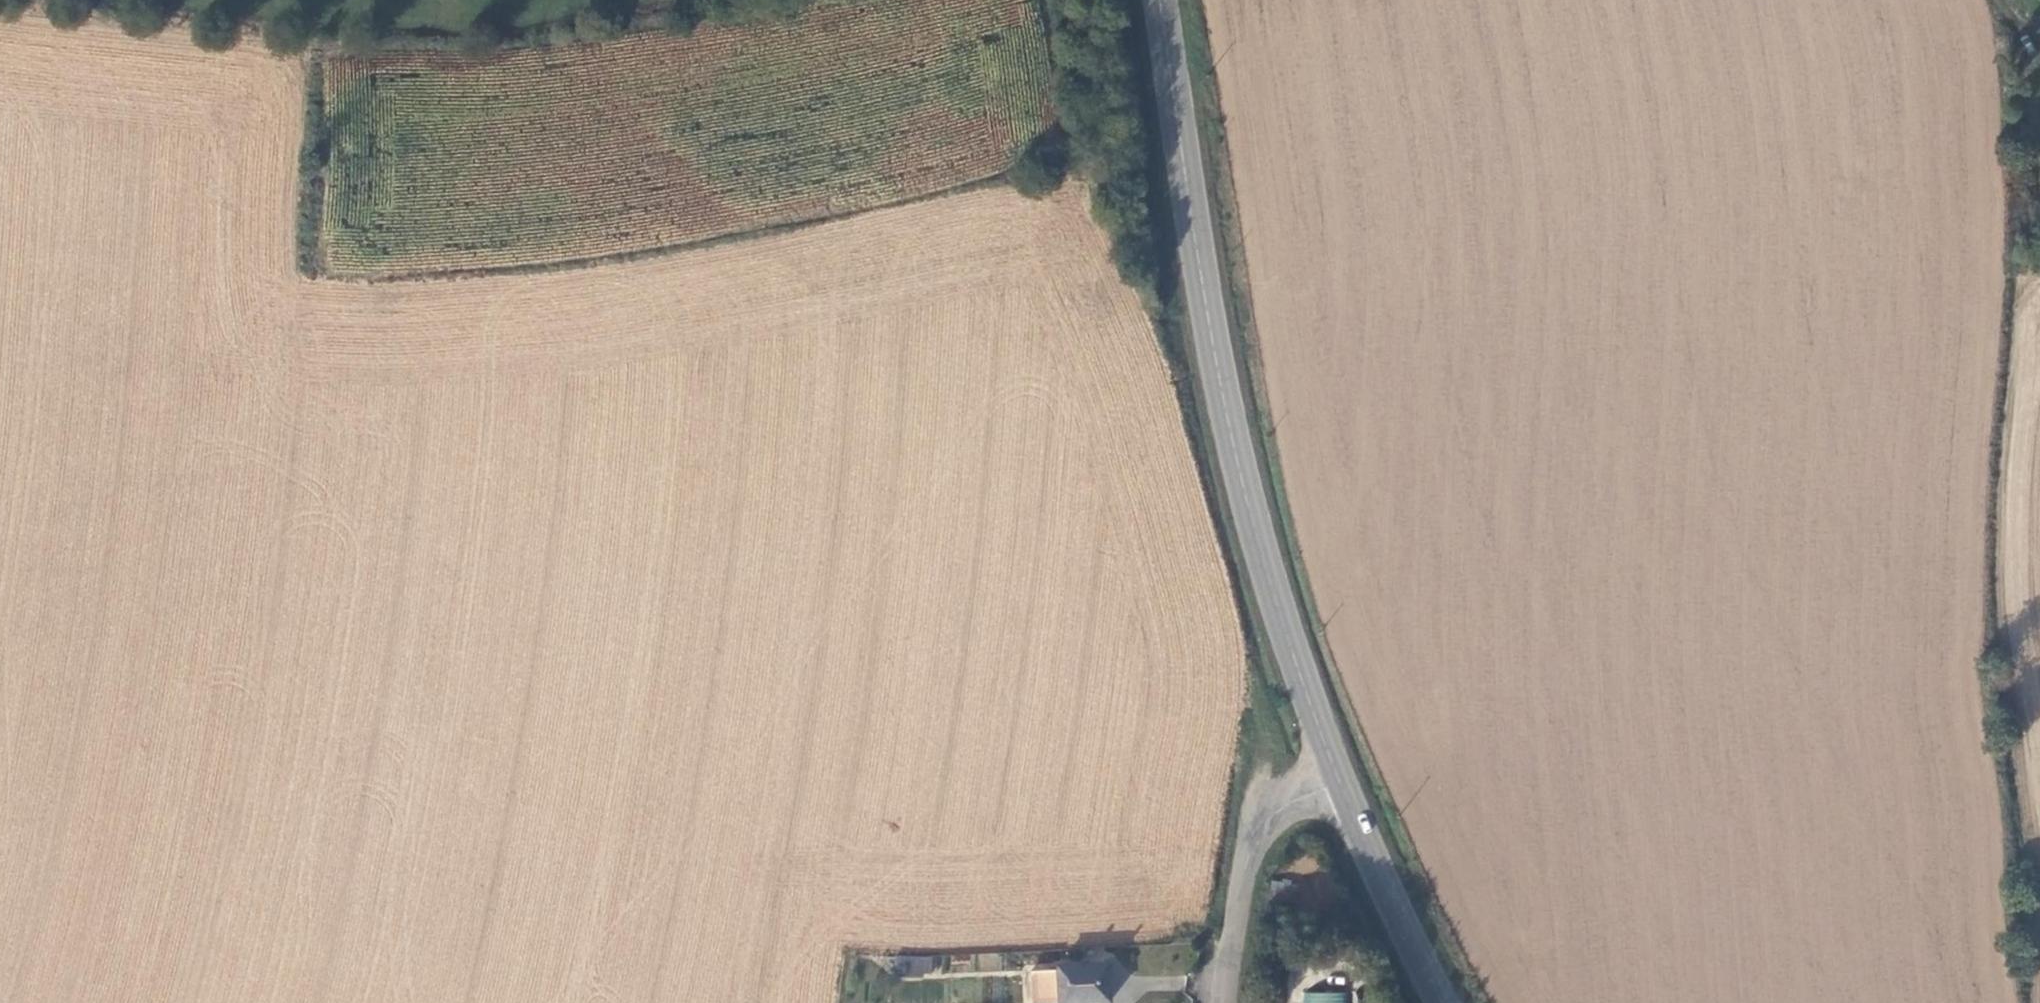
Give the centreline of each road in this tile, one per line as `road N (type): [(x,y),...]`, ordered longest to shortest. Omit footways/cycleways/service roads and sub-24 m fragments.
road 1 (secondary): [(1340,780),(1268,577),(1222,406),(1162,0)]
road 2 (unclassified): [(1226,1002),(1246,873),(1265,825),(1340,780)]
road 3 (secondary): [(1444,1002),(1340,780)]

